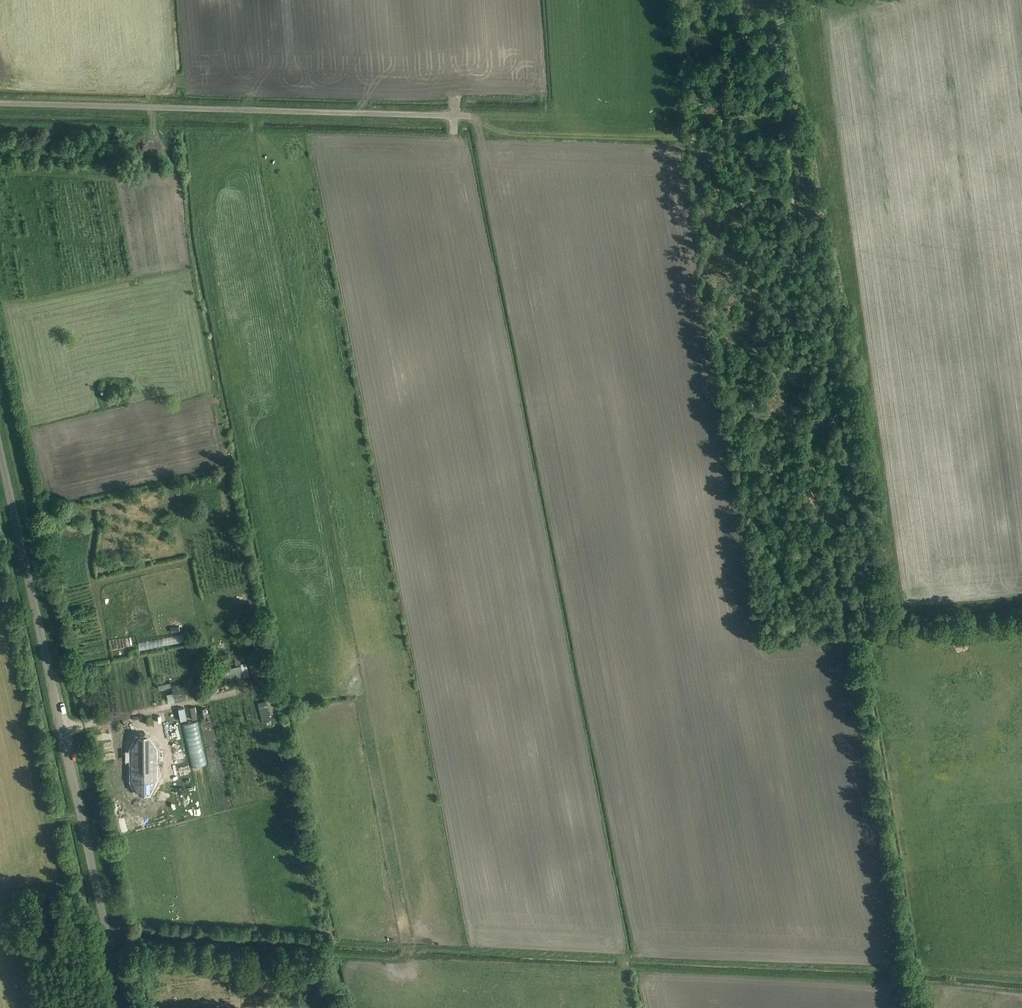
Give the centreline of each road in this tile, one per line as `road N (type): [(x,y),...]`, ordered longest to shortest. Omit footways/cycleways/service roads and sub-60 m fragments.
road 1 (unclassified): [(123,1007),(0,451)]
road 2 (track): [(795,124),(706,145),(749,270),(754,334),(789,420)]
road 3 (track): [(706,145),(692,136),(455,116),(455,136)]

